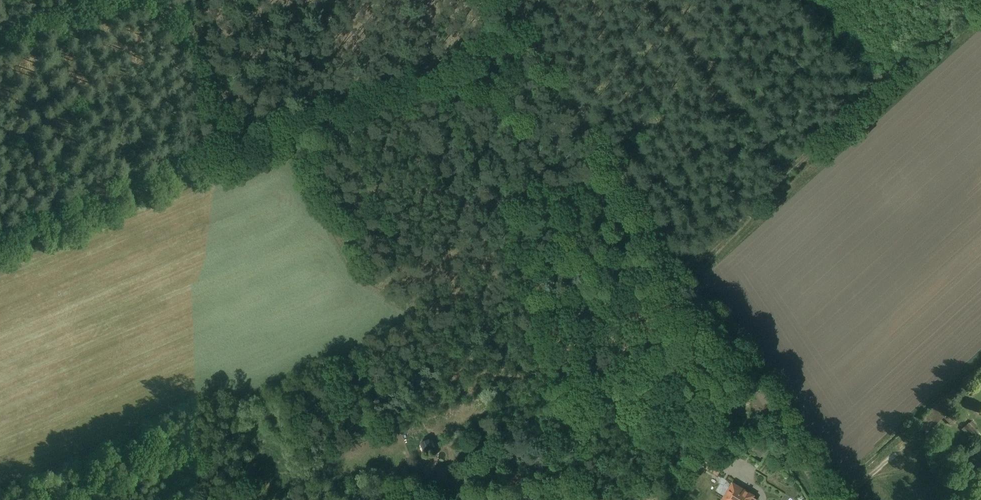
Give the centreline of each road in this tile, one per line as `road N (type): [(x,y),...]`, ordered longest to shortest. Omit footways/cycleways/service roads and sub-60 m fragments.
road 1 (track): [(826,499),(515,0)]

